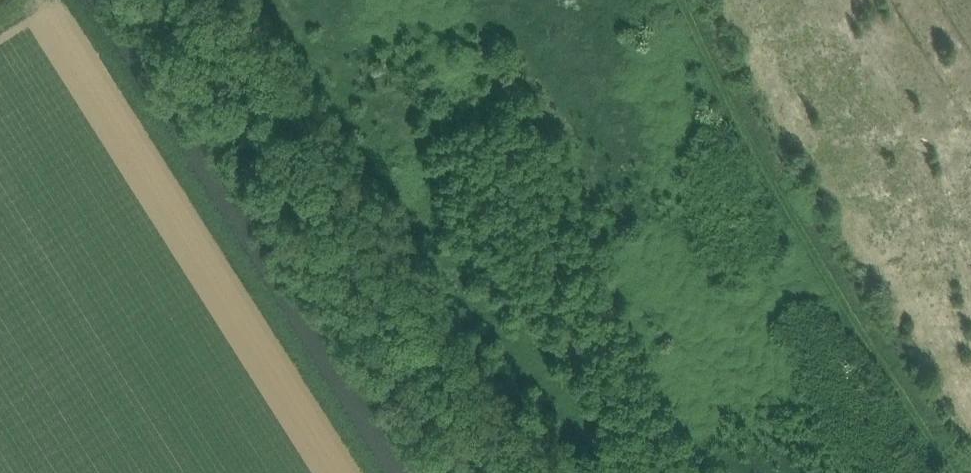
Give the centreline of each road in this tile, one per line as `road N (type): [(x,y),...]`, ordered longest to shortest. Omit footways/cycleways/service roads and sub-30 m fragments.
road 1 (track): [(679,0),(841,307),(951,472)]

